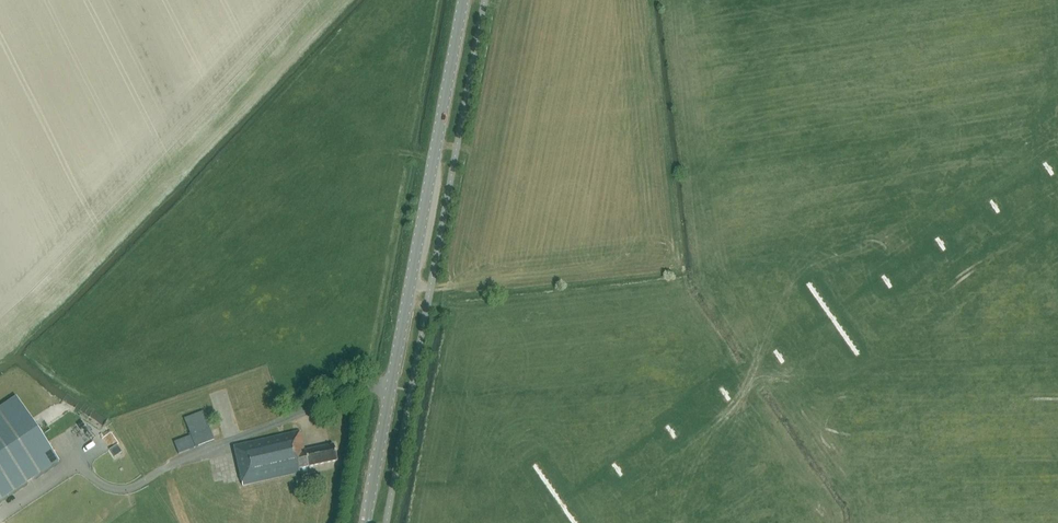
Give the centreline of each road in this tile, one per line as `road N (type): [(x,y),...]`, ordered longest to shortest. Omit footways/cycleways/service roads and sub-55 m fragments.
road 1 (secondary): [(366,522),(463,0)]

